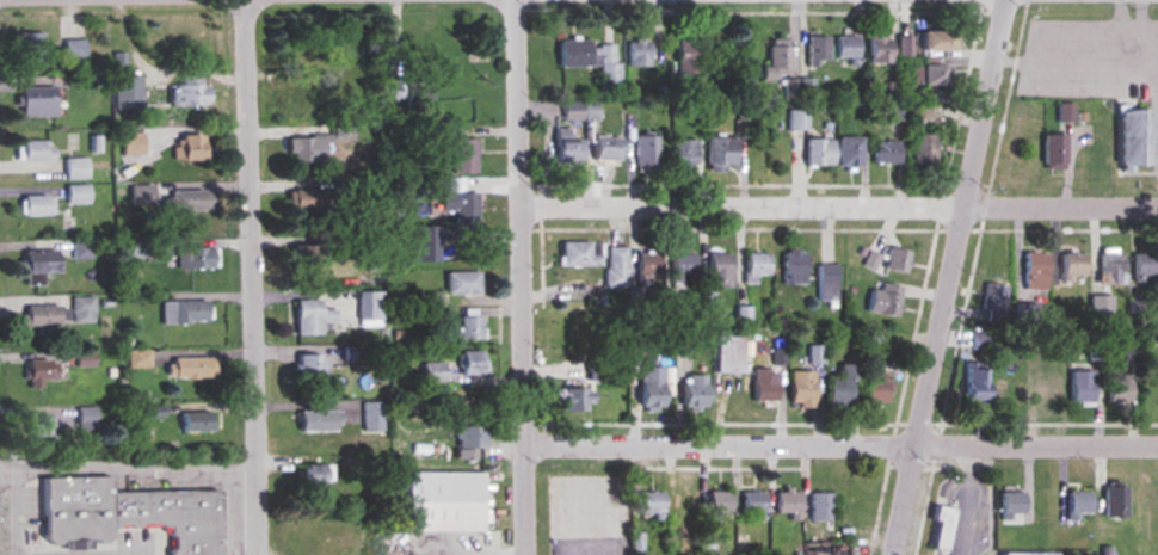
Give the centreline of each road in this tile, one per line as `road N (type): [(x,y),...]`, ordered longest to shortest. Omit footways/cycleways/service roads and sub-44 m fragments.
road 1 (residential): [(1157,213),(517,209)]
road 2 (residential): [(1157,450),(522,445)]
road 3 (residential): [(1007,0),(893,554)]
road 4 (residential): [(524,554),(511,0)]
road 5 (residential): [(259,554),(253,0)]
road 6 (residential): [(253,0),(0,2)]

